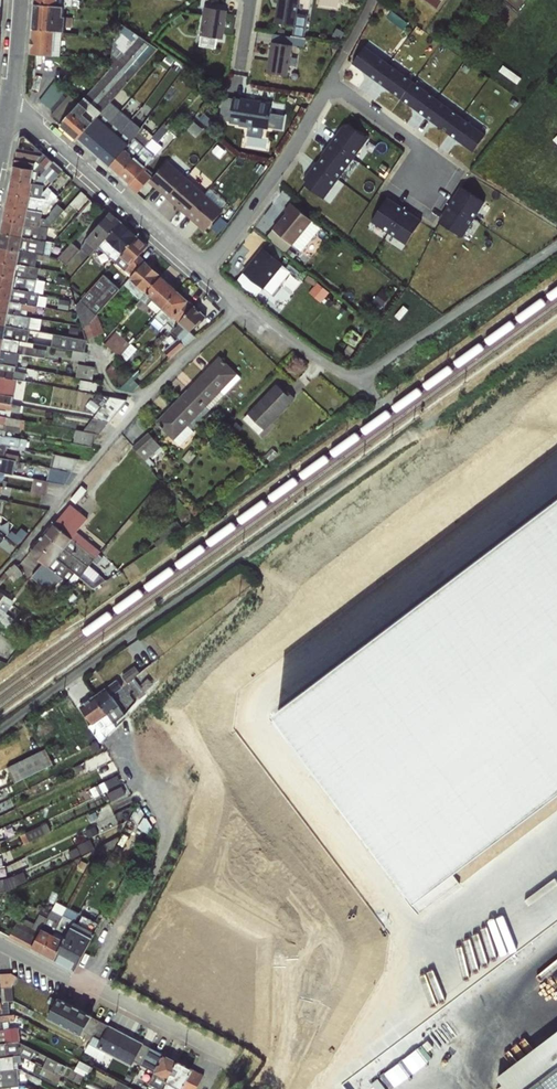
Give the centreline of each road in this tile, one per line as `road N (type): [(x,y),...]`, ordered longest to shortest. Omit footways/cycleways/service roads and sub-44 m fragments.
road 1 (residential): [(556,244),(358,378),(300,345),(152,231),(13,104)]
road 2 (unclassified): [(0,730),(407,441)]
road 3 (residential): [(0,946),(220,1057)]
road 4 (residential): [(333,80),(435,159),(417,198)]

